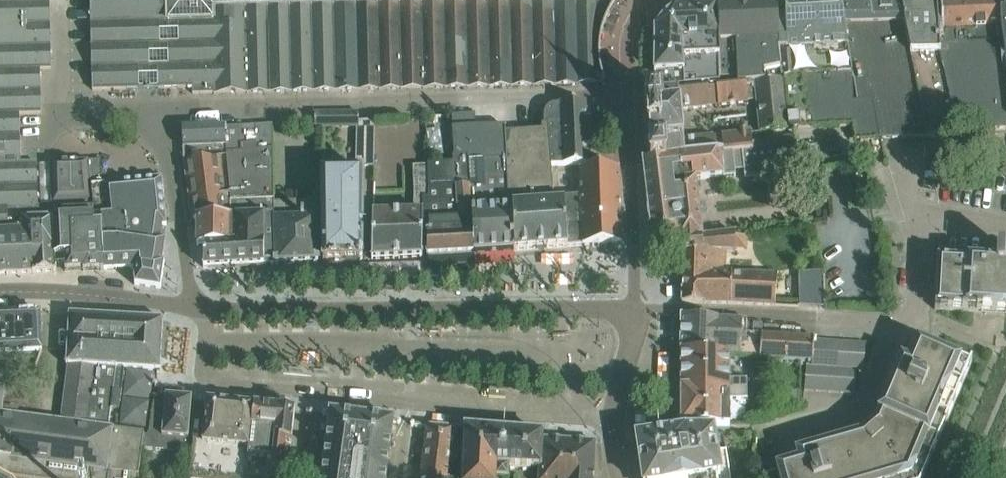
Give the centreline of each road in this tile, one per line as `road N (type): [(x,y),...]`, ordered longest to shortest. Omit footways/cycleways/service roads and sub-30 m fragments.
road 1 (residential): [(198,305),(209,338),(208,381),(613,420)]
road 2 (residential): [(157,113),(628,94)]
road 3 (residential): [(635,310),(228,311),(198,305)]
road 4 (residential): [(635,310),(628,94)]
road 5 (residential): [(198,305),(0,289)]
road 6 (residential): [(157,113),(198,305)]
road 7 (residential): [(778,439),(848,418),(867,398),(900,321)]
road 8 (residential): [(900,321),(918,303),(927,225),(948,218),(1005,226)]
road 9 (residential): [(754,313),(900,321)]

